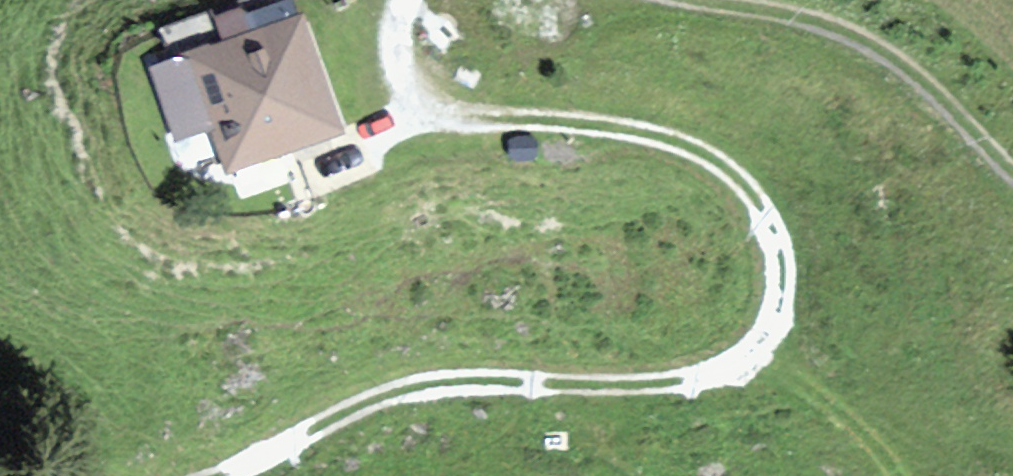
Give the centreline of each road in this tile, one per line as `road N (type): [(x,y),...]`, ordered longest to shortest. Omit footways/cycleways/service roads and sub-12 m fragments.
road 1 (track): [(222,475),(378,397),(424,384),(669,382),(713,374),(764,341),(777,314),(780,257),(772,227),(724,166),(638,132),(428,109),(399,71),(409,0)]
road 2 (track): [(684,0),(777,11),(868,41),(907,65),(1012,171)]

